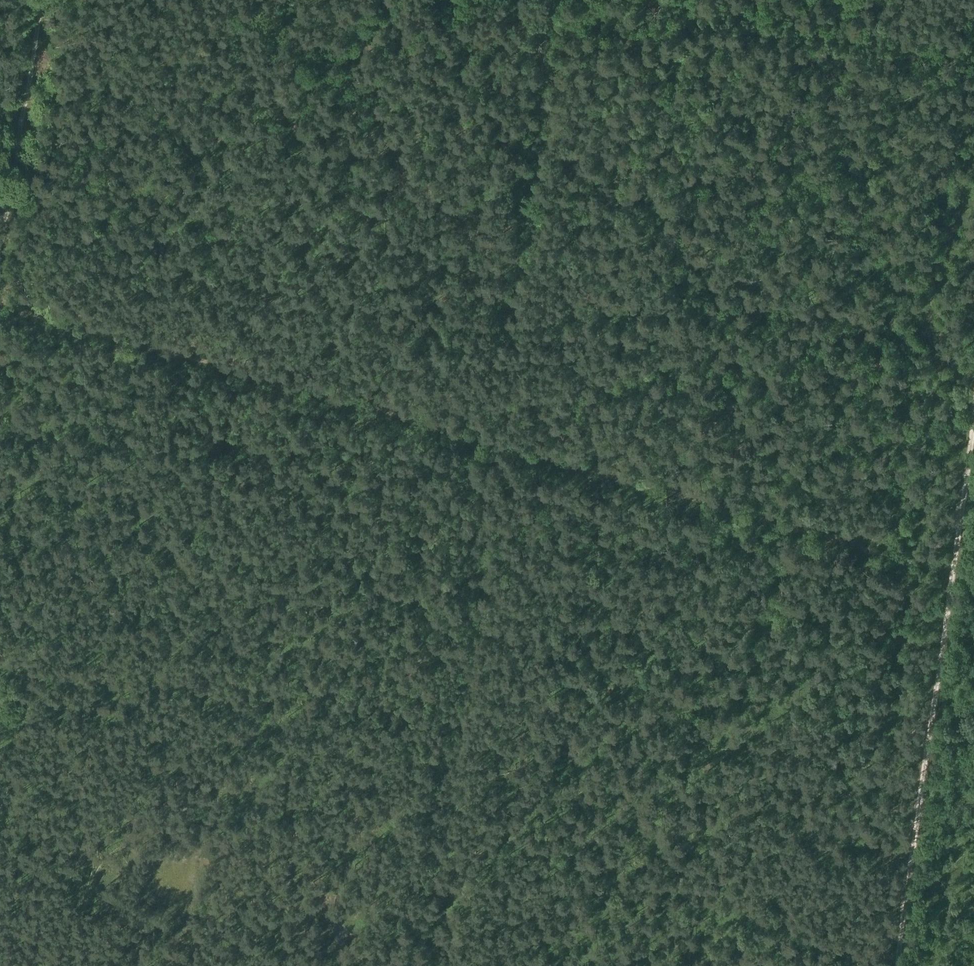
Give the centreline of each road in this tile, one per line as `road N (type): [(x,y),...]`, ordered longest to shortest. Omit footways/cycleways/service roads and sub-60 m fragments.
road 1 (track): [(896,965),(973,421)]
road 2 (track): [(45,0),(0,275)]
road 3 (track): [(369,965),(203,894)]

